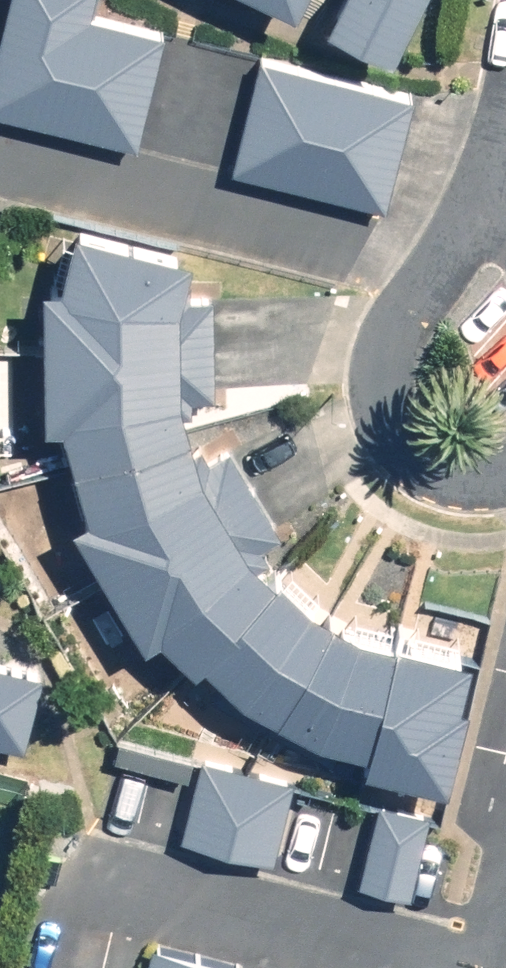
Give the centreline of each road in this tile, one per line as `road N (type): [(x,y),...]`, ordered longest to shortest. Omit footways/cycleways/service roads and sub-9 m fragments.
road 1 (residential): [(505,464),(462,466),(419,451),(371,404),(379,340),(427,271)]
road 2 (residential): [(427,271),(505,168)]

